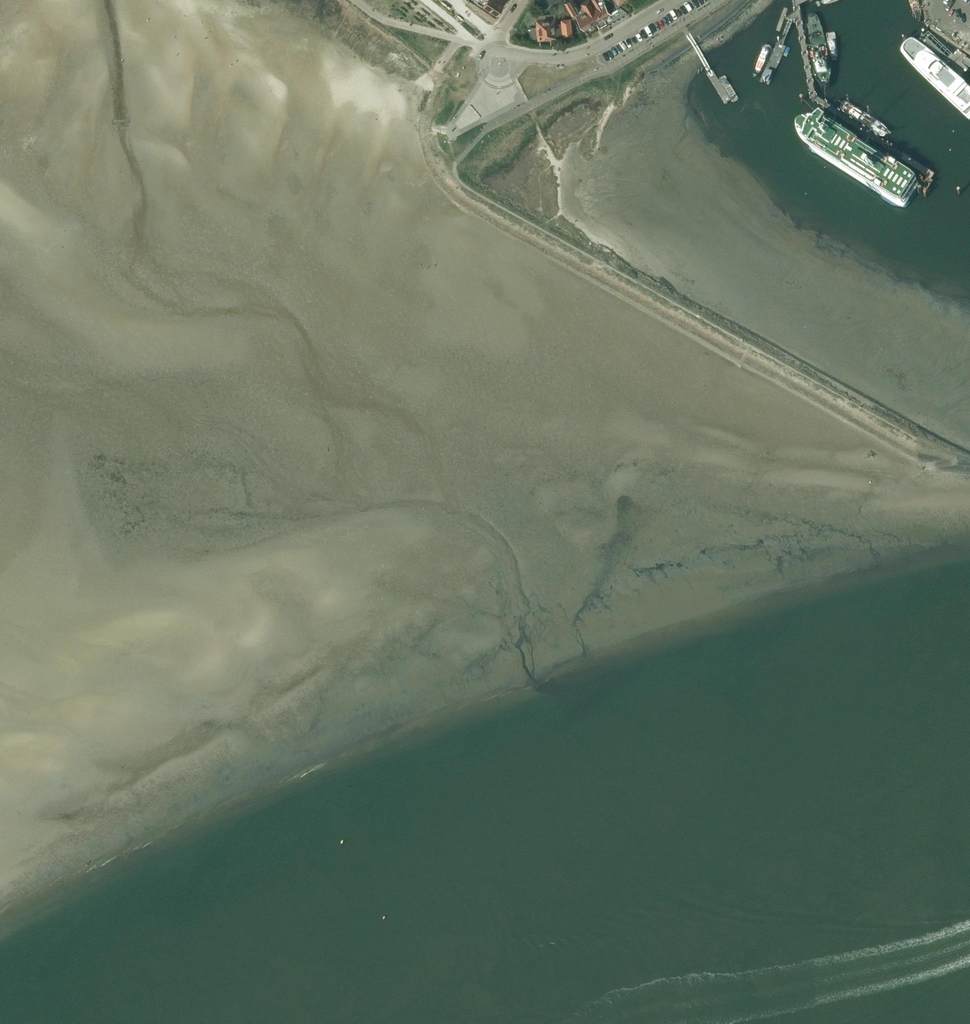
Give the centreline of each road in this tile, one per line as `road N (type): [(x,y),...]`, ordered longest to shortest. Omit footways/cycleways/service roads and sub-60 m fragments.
road 1 (tertiary): [(515,60),(589,52),(679,0)]

